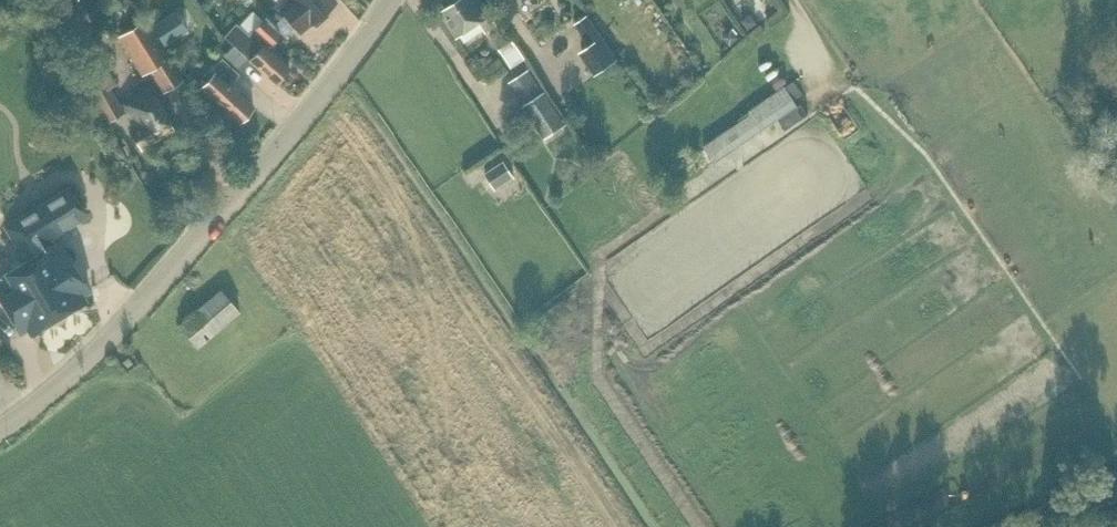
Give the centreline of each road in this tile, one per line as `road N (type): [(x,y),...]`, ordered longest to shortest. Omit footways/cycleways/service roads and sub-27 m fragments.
road 1 (tertiary): [(0,428),(133,314),(256,174),(390,0)]

